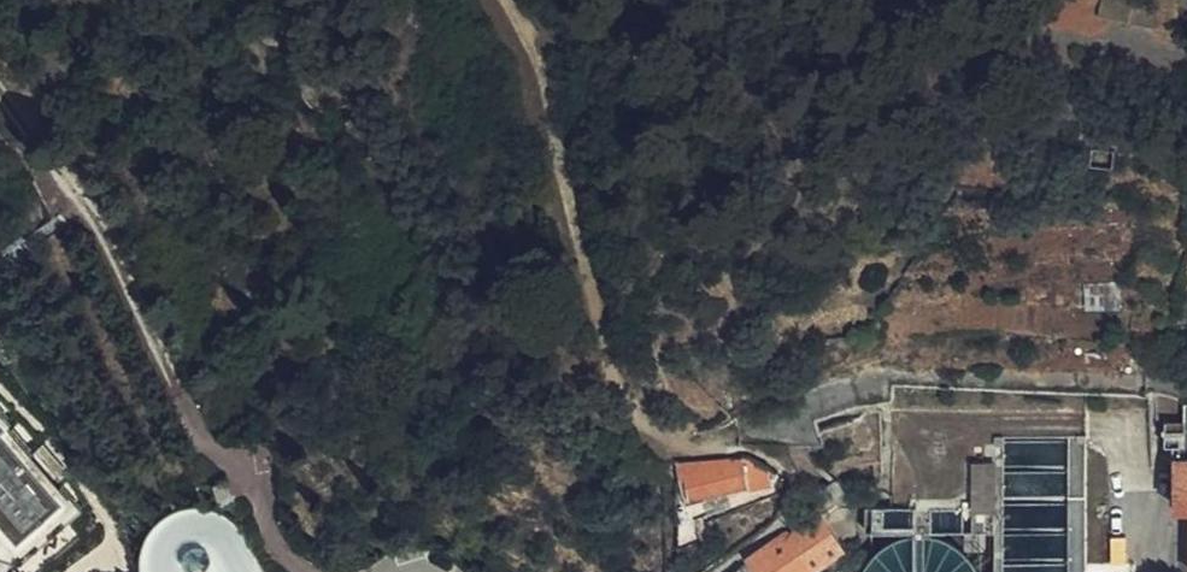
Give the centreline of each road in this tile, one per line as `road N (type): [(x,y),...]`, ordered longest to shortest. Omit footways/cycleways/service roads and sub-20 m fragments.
road 1 (track): [(302,571),(270,530),(256,485),(205,440),(84,205),(0,93)]

